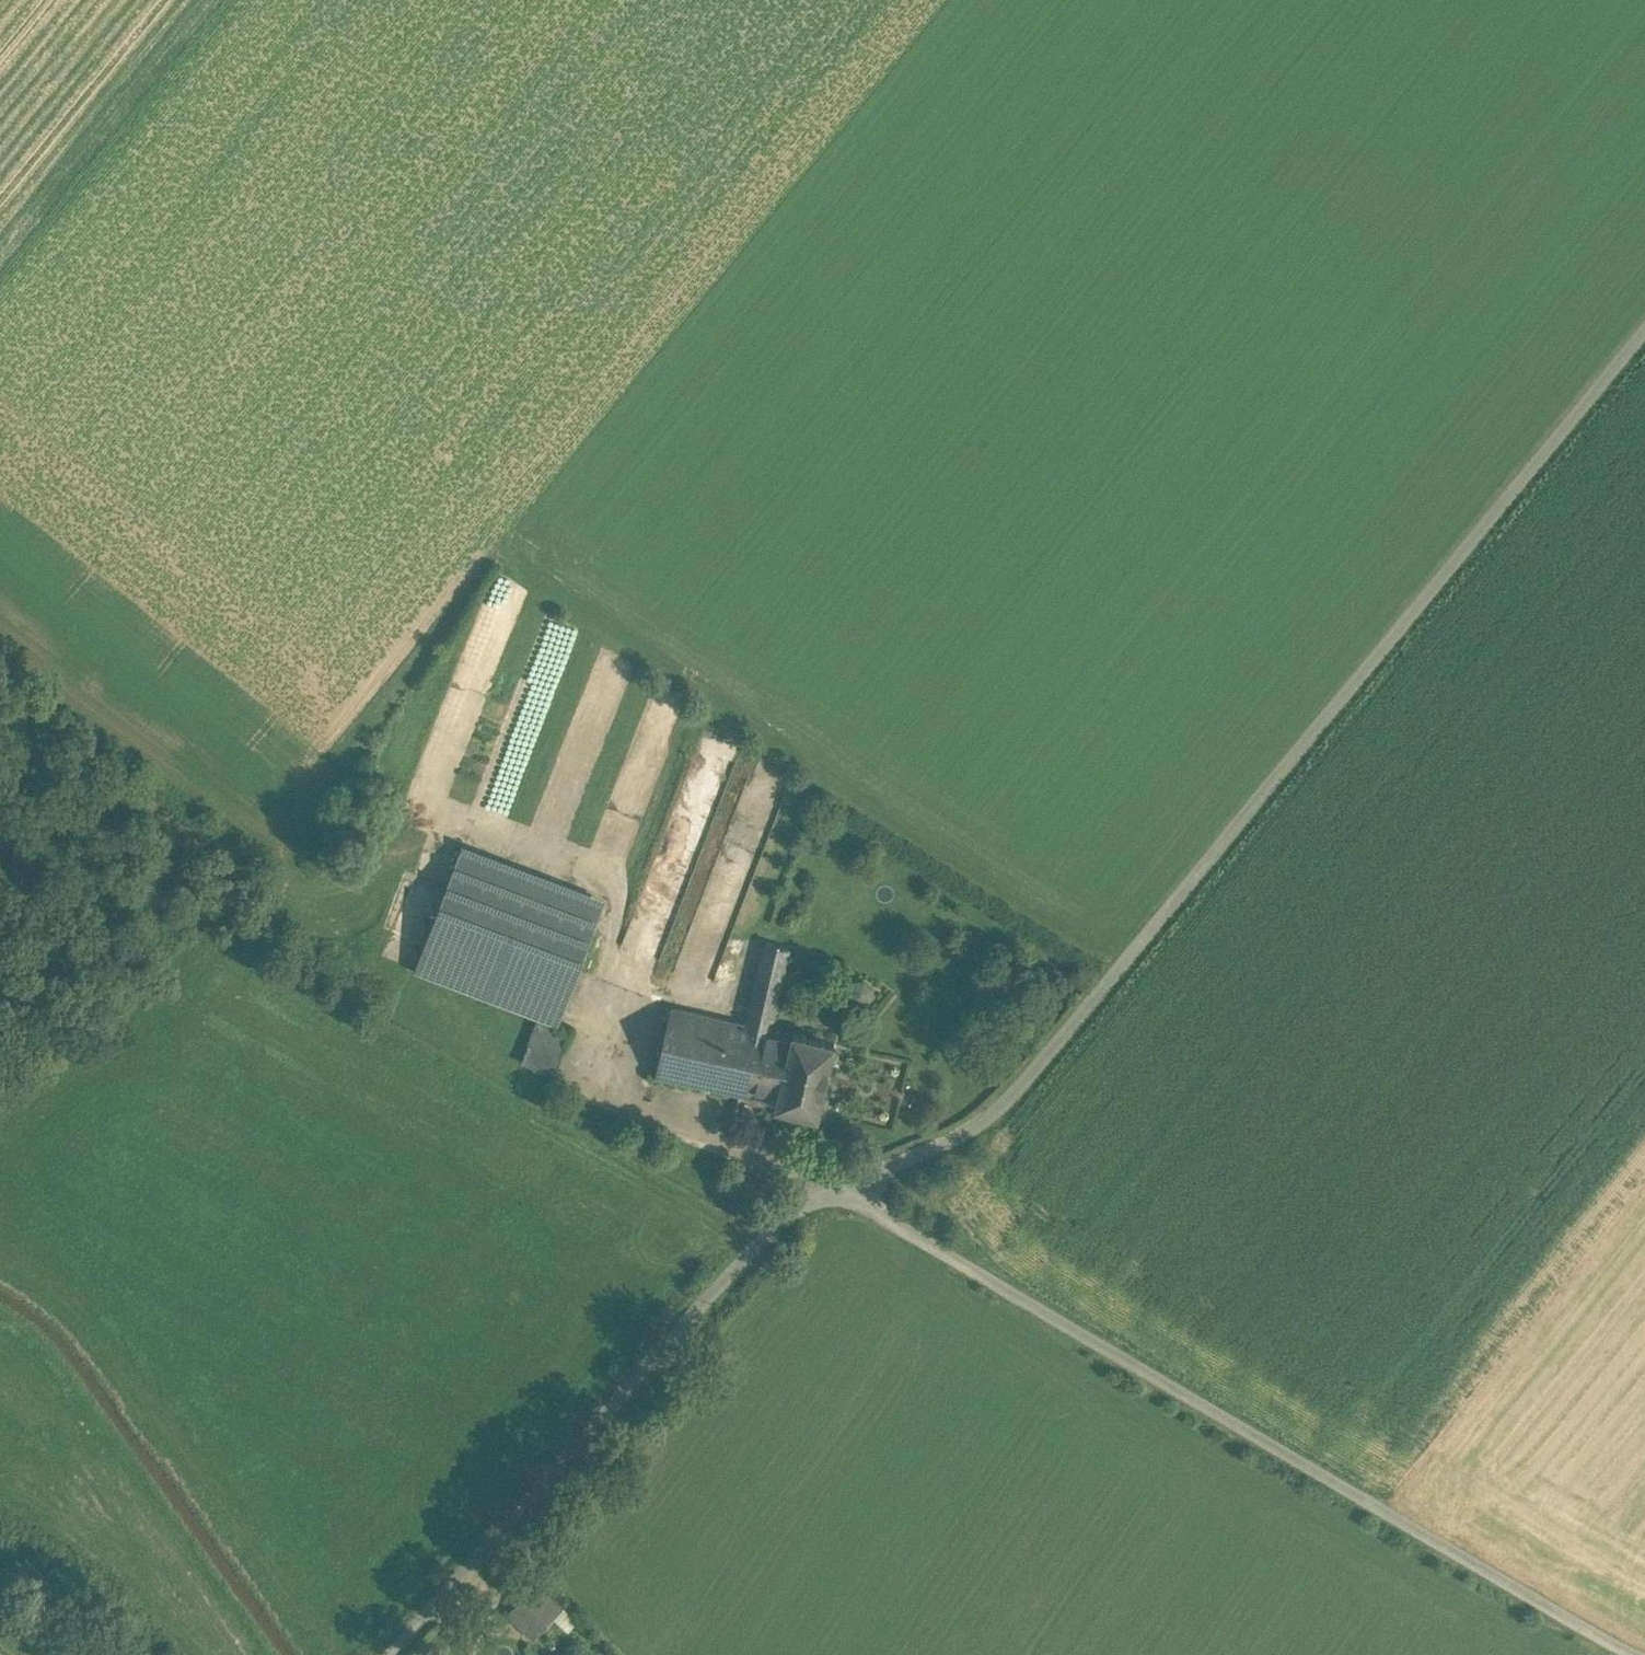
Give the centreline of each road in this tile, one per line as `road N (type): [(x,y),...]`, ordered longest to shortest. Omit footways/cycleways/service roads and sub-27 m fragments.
road 1 (unclassified): [(1644,329),(992,1124),(843,1189)]
road 2 (unclassified): [(1643,1654),(843,1189)]
road 3 (unclassified): [(843,1189),(770,1226),(385,1654)]

